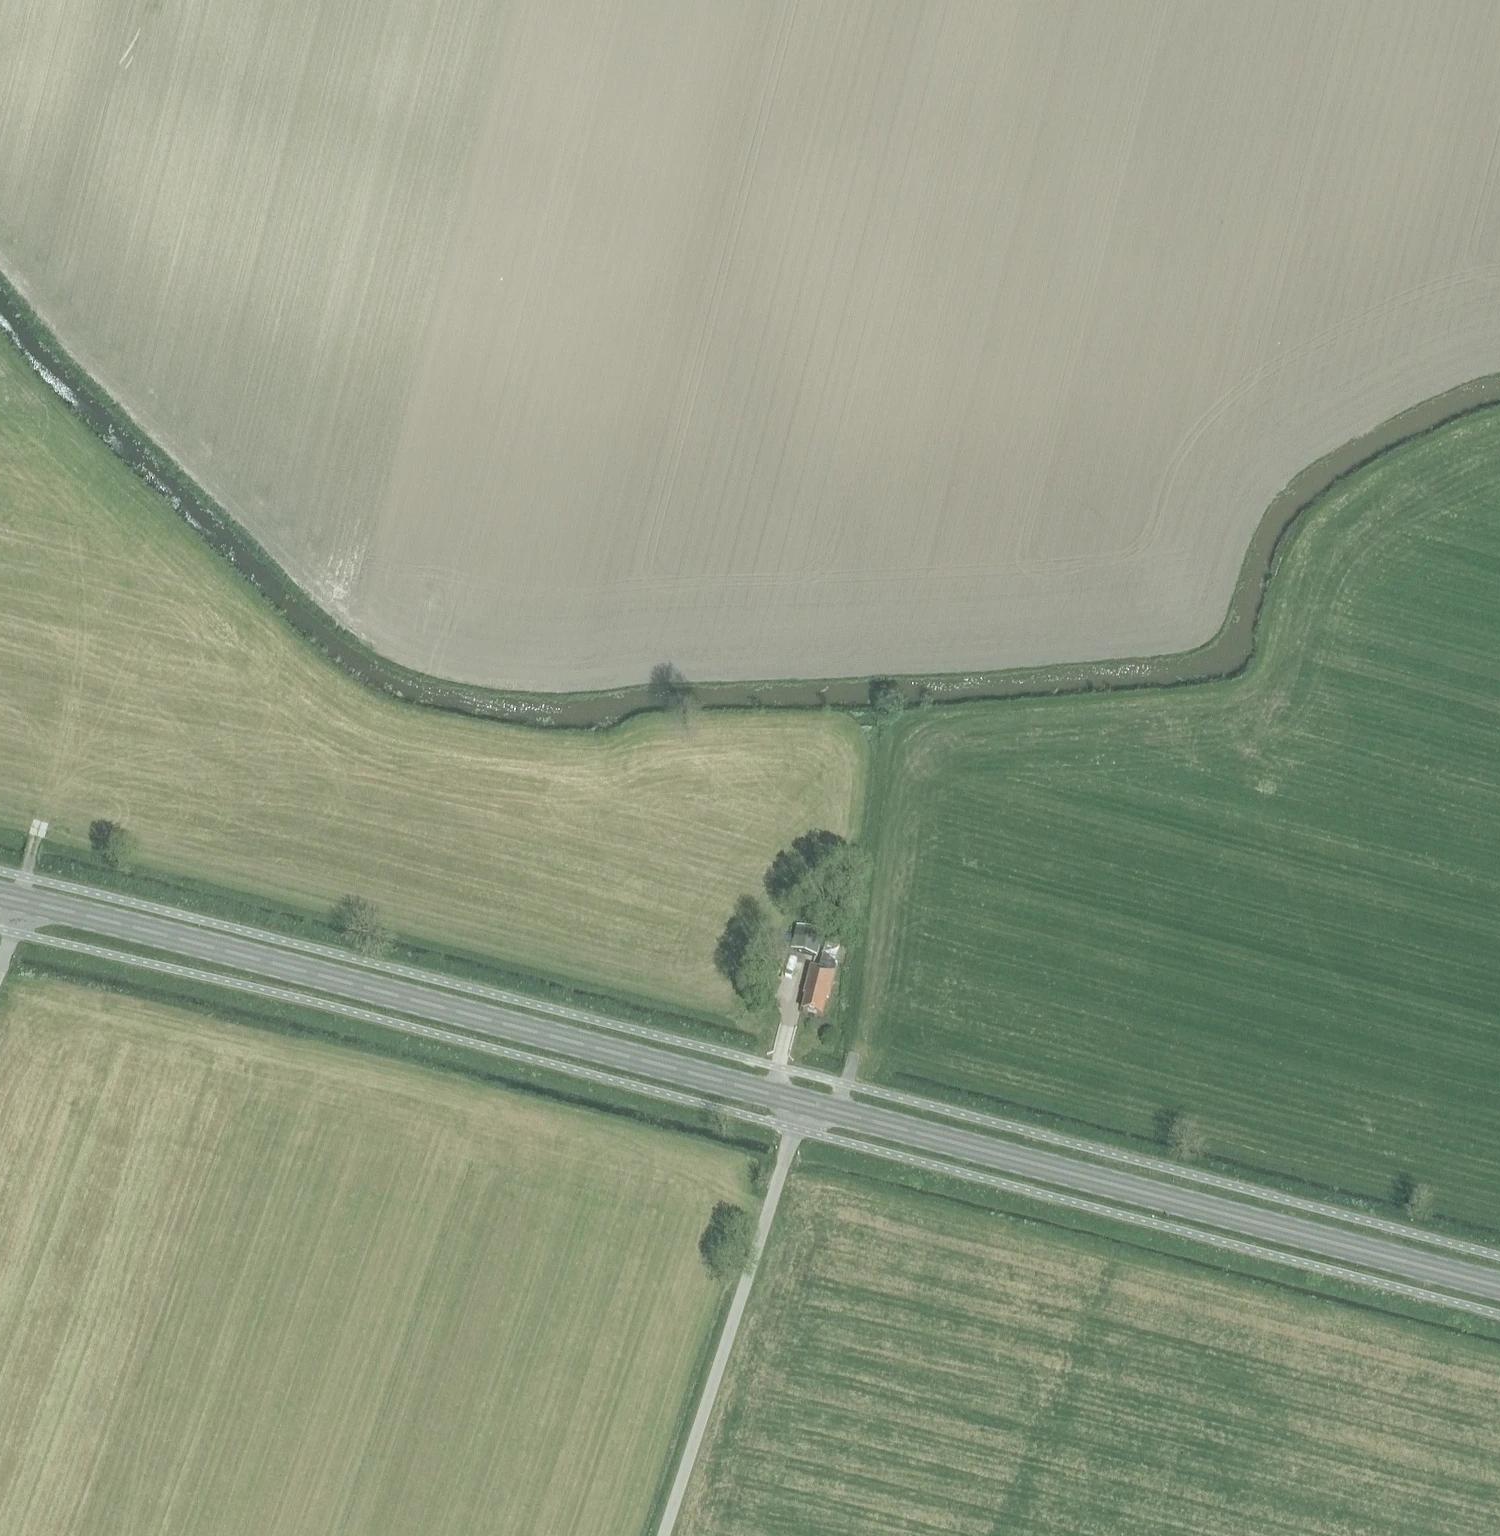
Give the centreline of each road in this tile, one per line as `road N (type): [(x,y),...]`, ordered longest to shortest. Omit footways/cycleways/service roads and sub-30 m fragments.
road 1 (primary): [(1499,1292),(0,897)]

